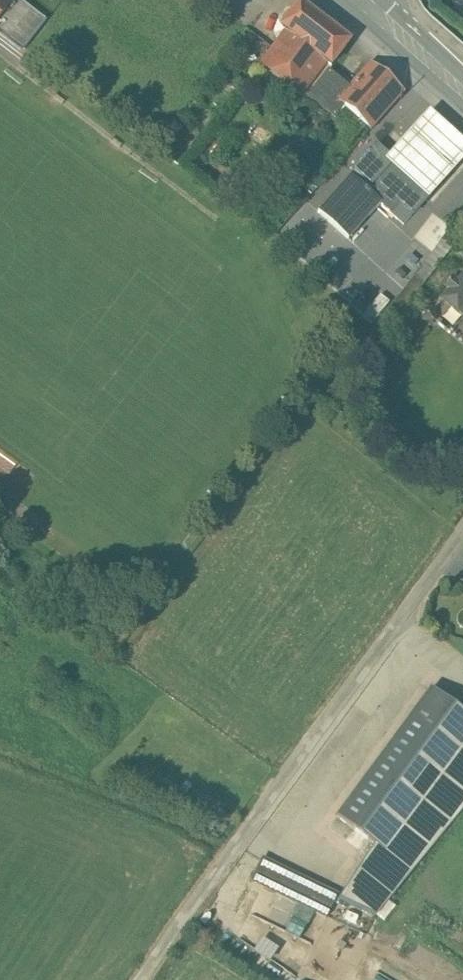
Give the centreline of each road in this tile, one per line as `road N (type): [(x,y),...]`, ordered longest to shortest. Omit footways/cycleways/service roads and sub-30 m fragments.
road 1 (unclassified): [(462,533),(137,979)]
road 2 (secondary): [(462,91),(358,0)]

